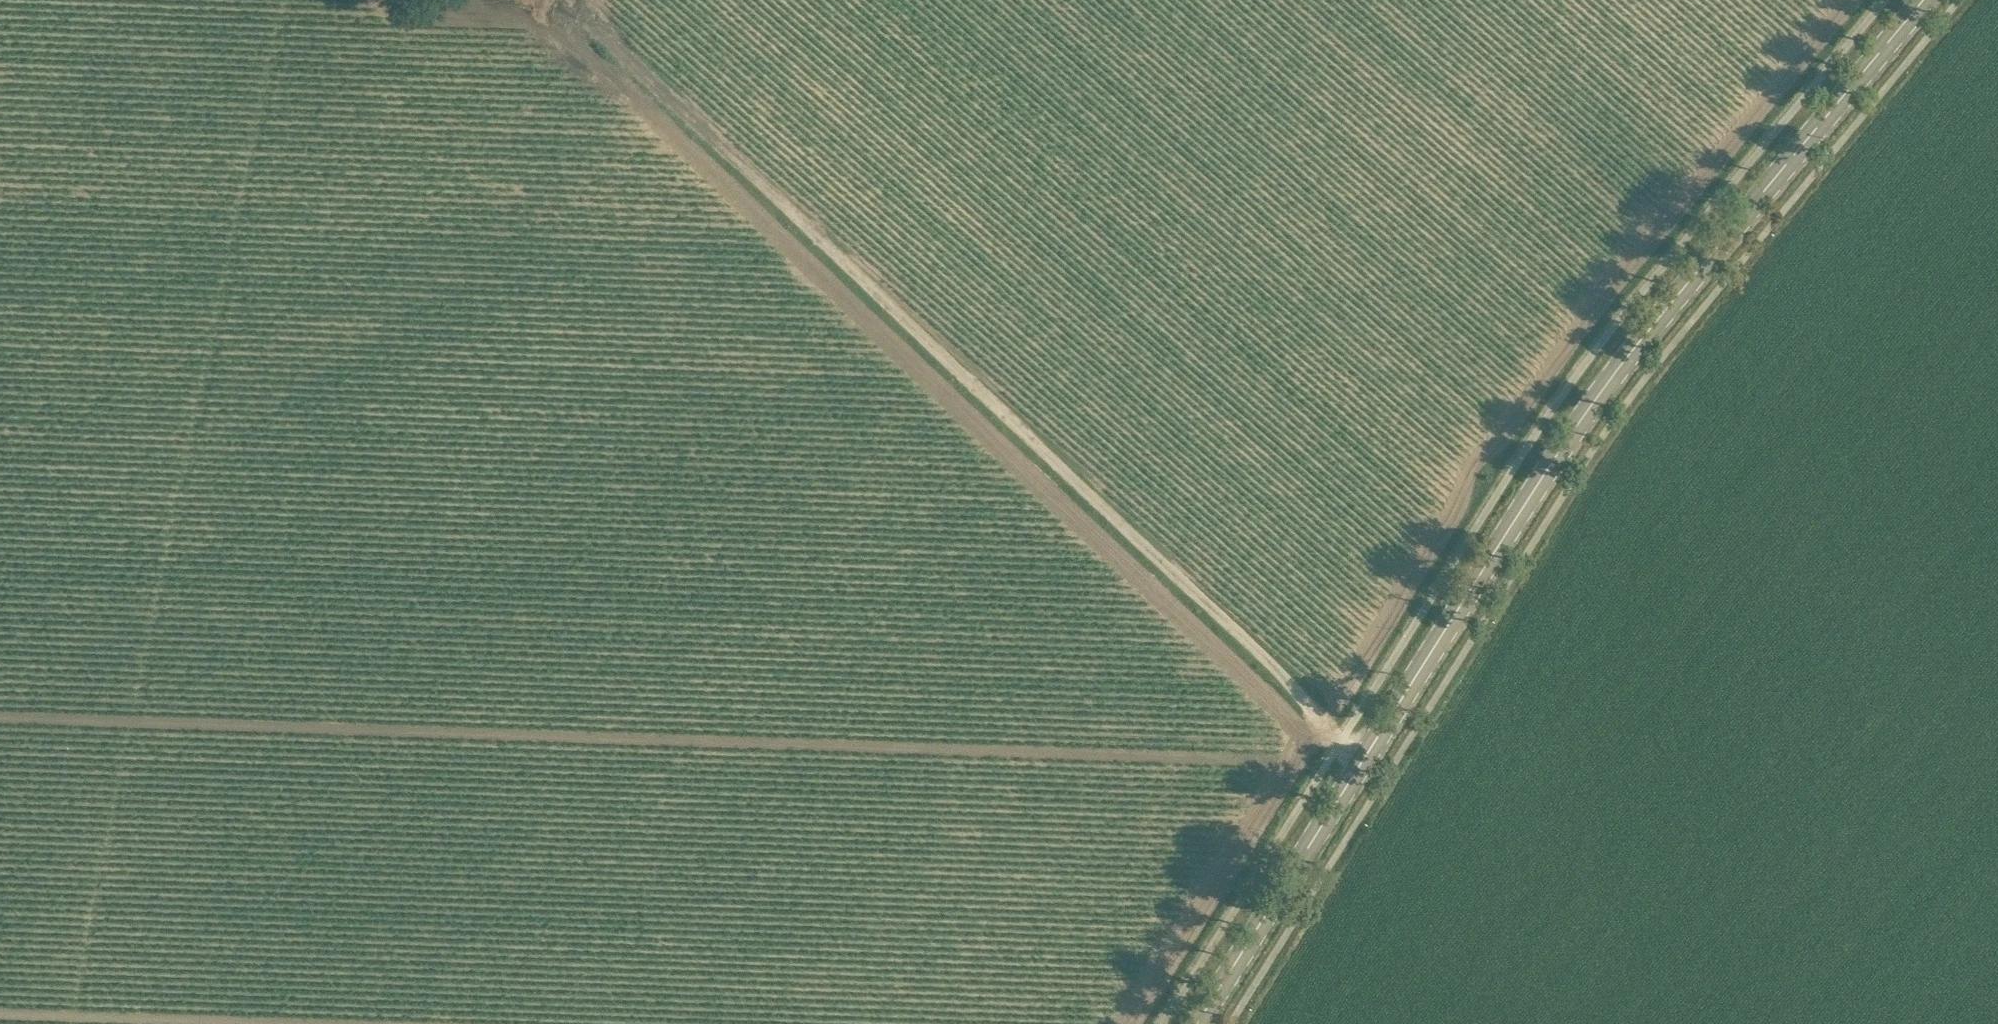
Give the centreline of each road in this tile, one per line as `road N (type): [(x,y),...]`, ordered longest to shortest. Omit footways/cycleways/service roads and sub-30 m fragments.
road 1 (secondary): [(1195,1023),(1577,424),(1924,0)]
road 2 (track): [(1363,759),(571,0)]

